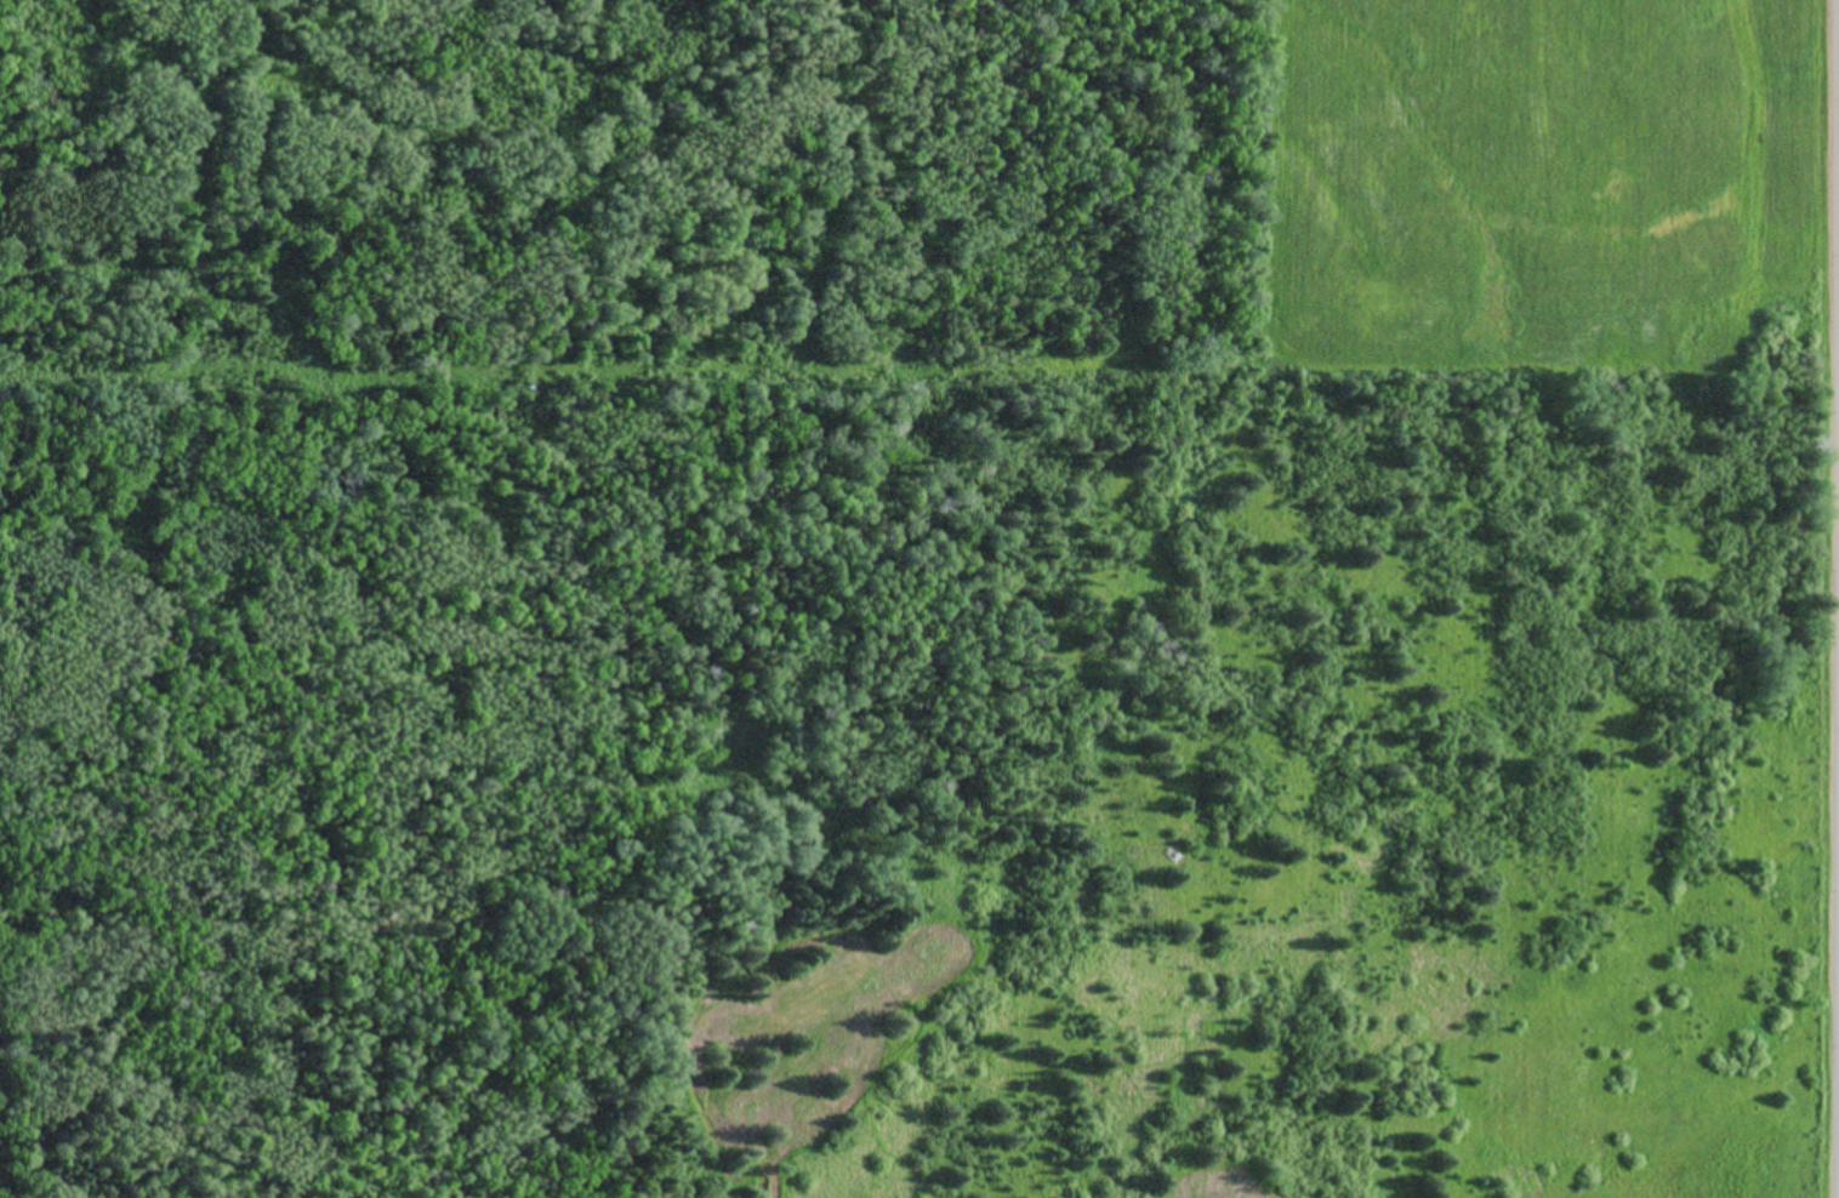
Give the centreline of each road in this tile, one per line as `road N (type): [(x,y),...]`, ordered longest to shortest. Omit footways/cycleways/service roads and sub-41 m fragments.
road 1 (residential): [(1838,0),(1838,1197)]

